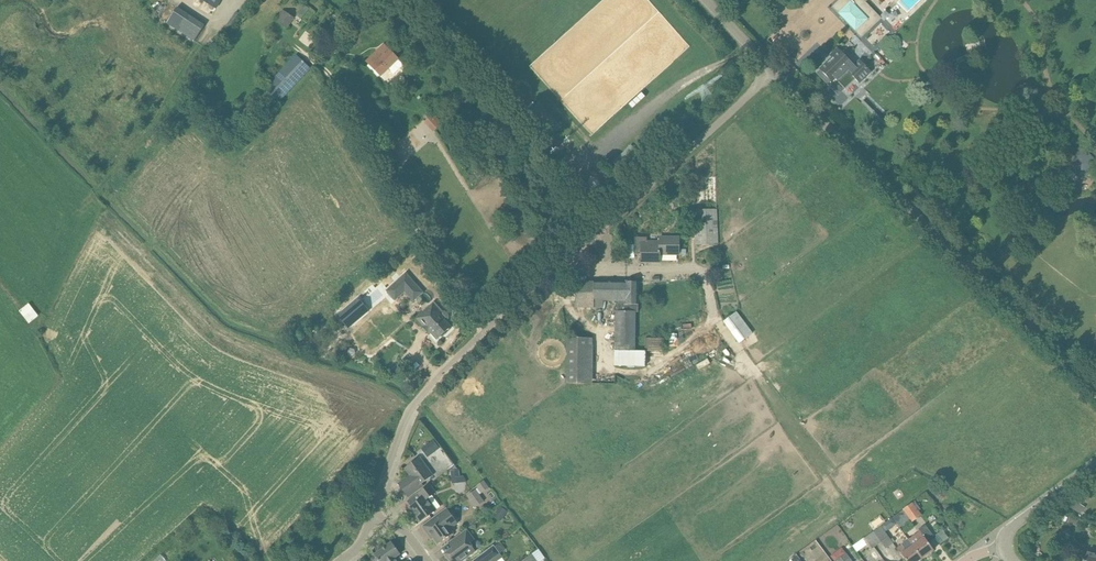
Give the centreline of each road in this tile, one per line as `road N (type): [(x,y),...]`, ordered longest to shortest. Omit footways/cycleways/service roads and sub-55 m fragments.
road 1 (unclassified): [(375,513),(414,406),(505,312),(771,71)]
road 2 (unclassified): [(1095,389),(771,71)]
road 3 (unclassified): [(1005,548),(1009,530),(1095,465)]

